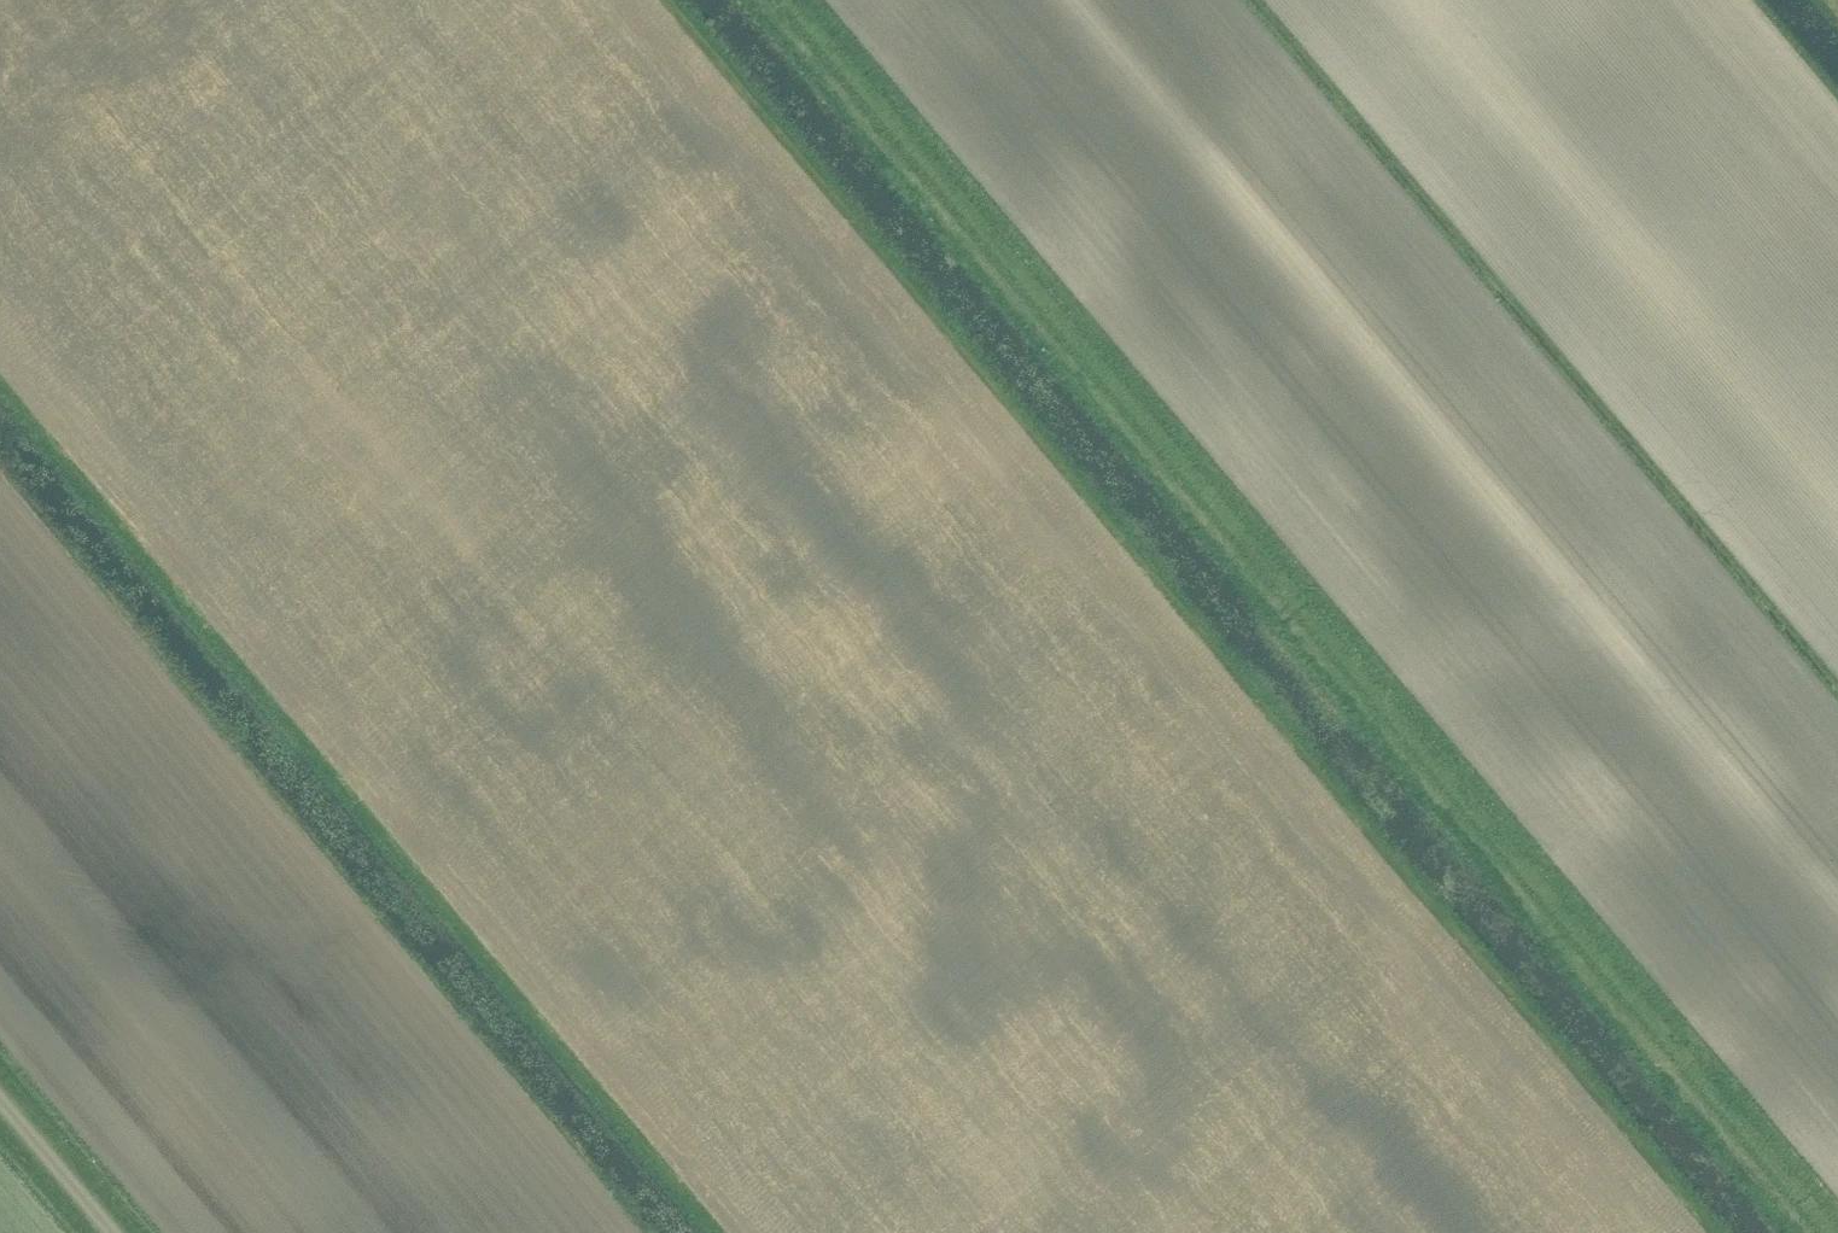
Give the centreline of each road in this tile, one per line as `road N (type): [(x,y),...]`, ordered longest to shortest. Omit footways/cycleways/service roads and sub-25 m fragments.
road 1 (unclassified): [(116,1232),(0,1096)]

